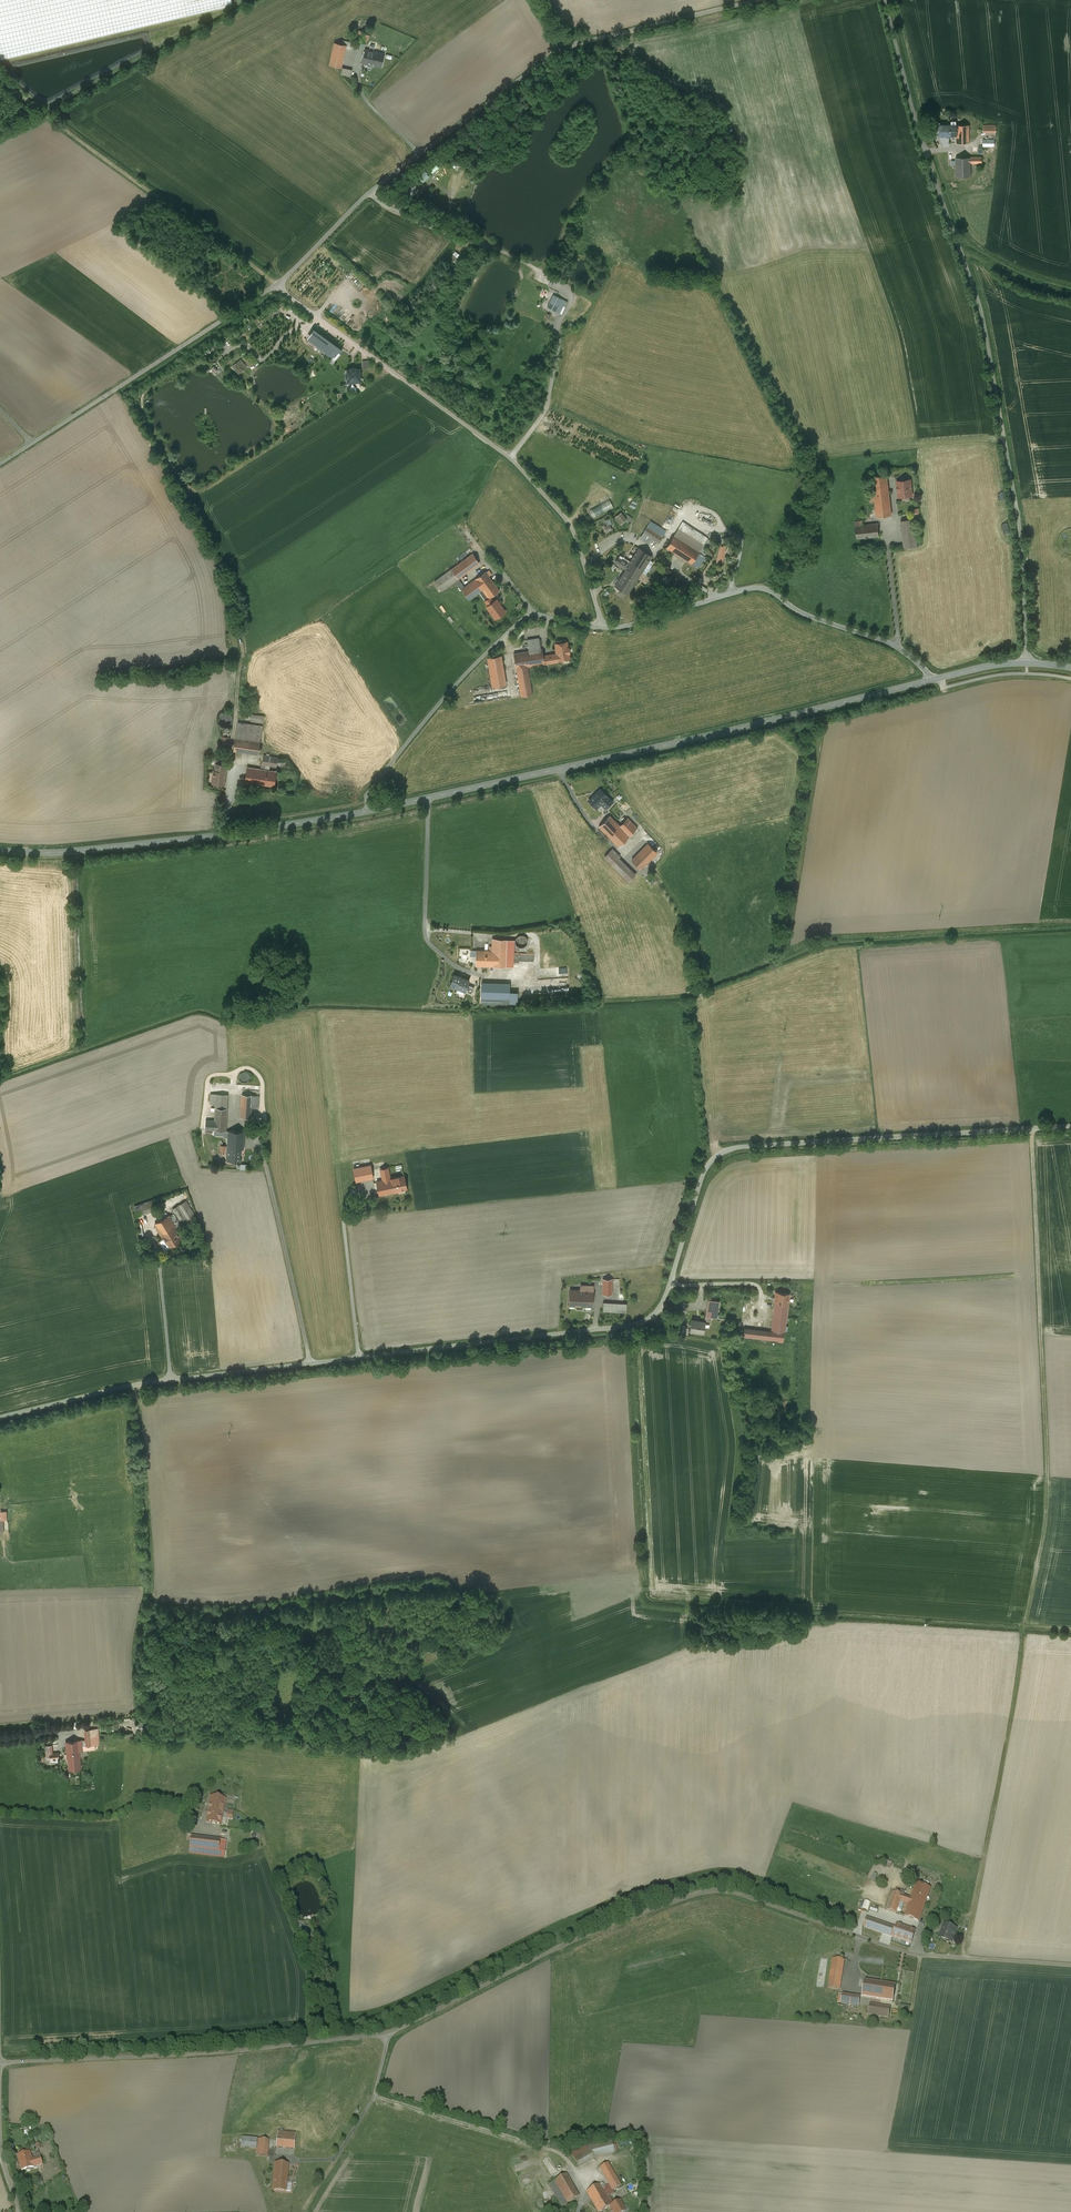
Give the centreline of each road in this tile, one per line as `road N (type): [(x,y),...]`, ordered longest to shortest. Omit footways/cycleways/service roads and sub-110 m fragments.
road 1 (unclassified): [(0,1417),(135,1384),(631,1325),(660,1307),(703,1176),(726,1150),(1070,1126)]
road 2 (unclassified): [(0,2063),(240,2051),(388,2033),(568,1943),(715,1890),(909,1953),(1070,1966)]
road 3 (track): [(961,1958),(1046,1517),(1031,1129)]
road 4 (unclassified): [(1027,663),(1020,527),(984,324),(925,151),(887,0)]
road 5 (tertiary): [(369,811),(932,680)]
road 6 (unclassified): [(274,285),(520,467),(574,532),(601,627)]
road 7 (unclassified): [(567,45),(371,190),(274,285)]
road 8 (tertiary): [(0,850),(170,841),(369,811)]
road 9 (unclassified): [(932,680),(895,646),(808,615),(763,588),(601,627)]
road 10 (track): [(0,75),(274,285)]
road 11 (unclassified): [(601,627),(527,616),(442,700),(369,791),(369,811)]
road 12 (unclassified): [(274,285),(0,465)]
road 13 (track): [(761,1291),(759,1314),(731,1329),(741,1438),(733,1526)]
road 14 (unclassified): [(750,0),(567,45)]

